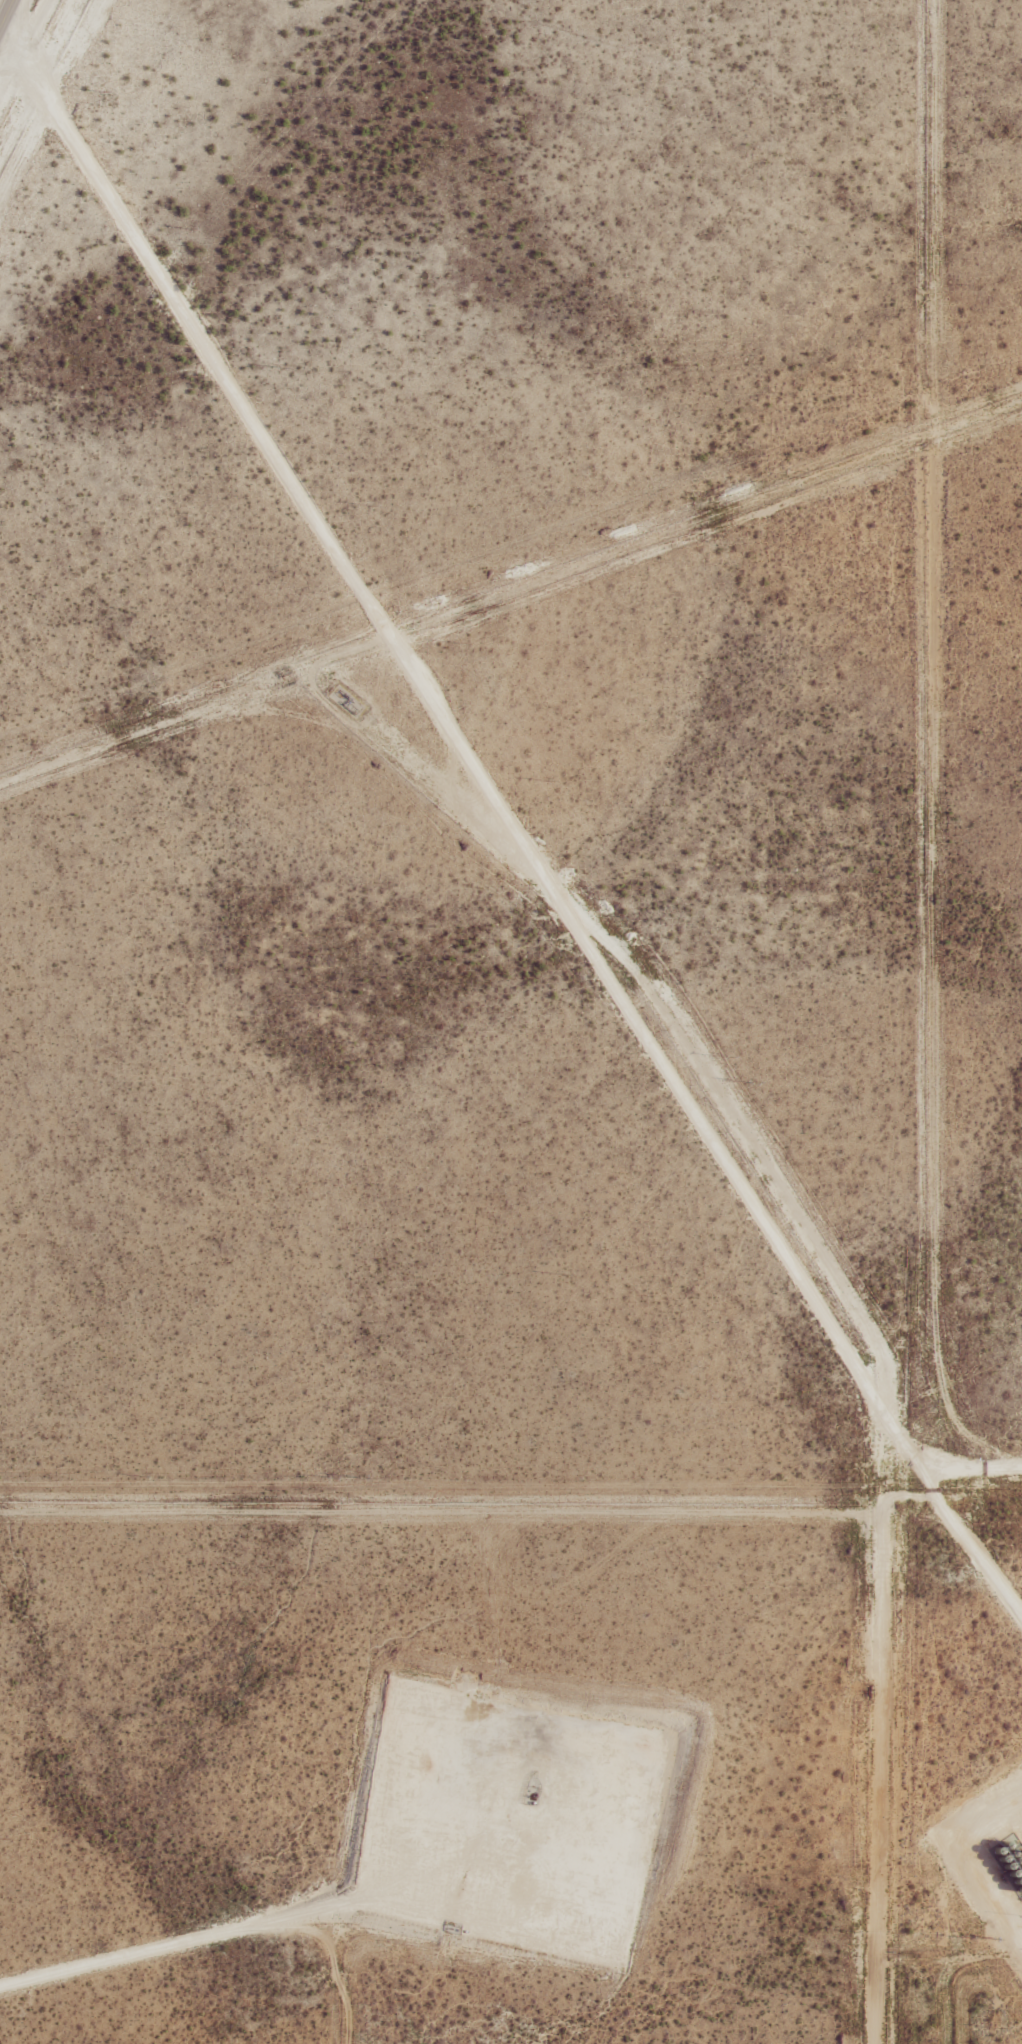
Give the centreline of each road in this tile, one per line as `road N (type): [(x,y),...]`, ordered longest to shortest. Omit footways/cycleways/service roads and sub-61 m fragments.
road 1 (residential): [(1021,1621),(864,1387),(685,1095),(655,1070),(619,994),(568,923),(558,888),(1,24)]
road 2 (residential): [(0,1987),(430,1884)]

